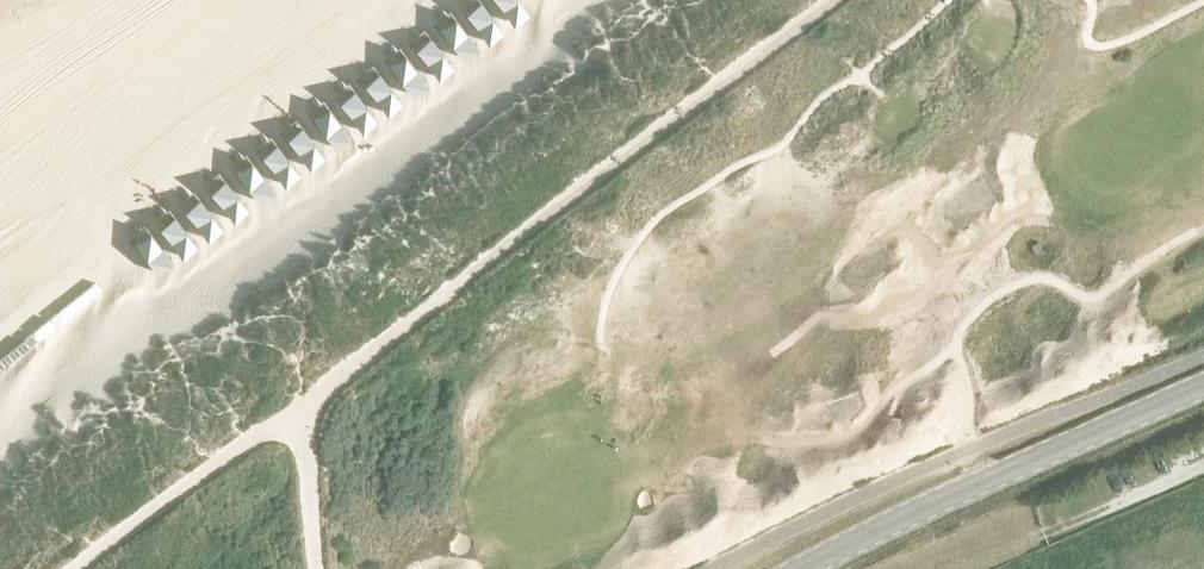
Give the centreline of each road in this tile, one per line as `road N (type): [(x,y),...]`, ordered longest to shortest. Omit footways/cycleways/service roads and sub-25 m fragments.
road 1 (secondary): [(804,568),(930,501),(1203,384)]

